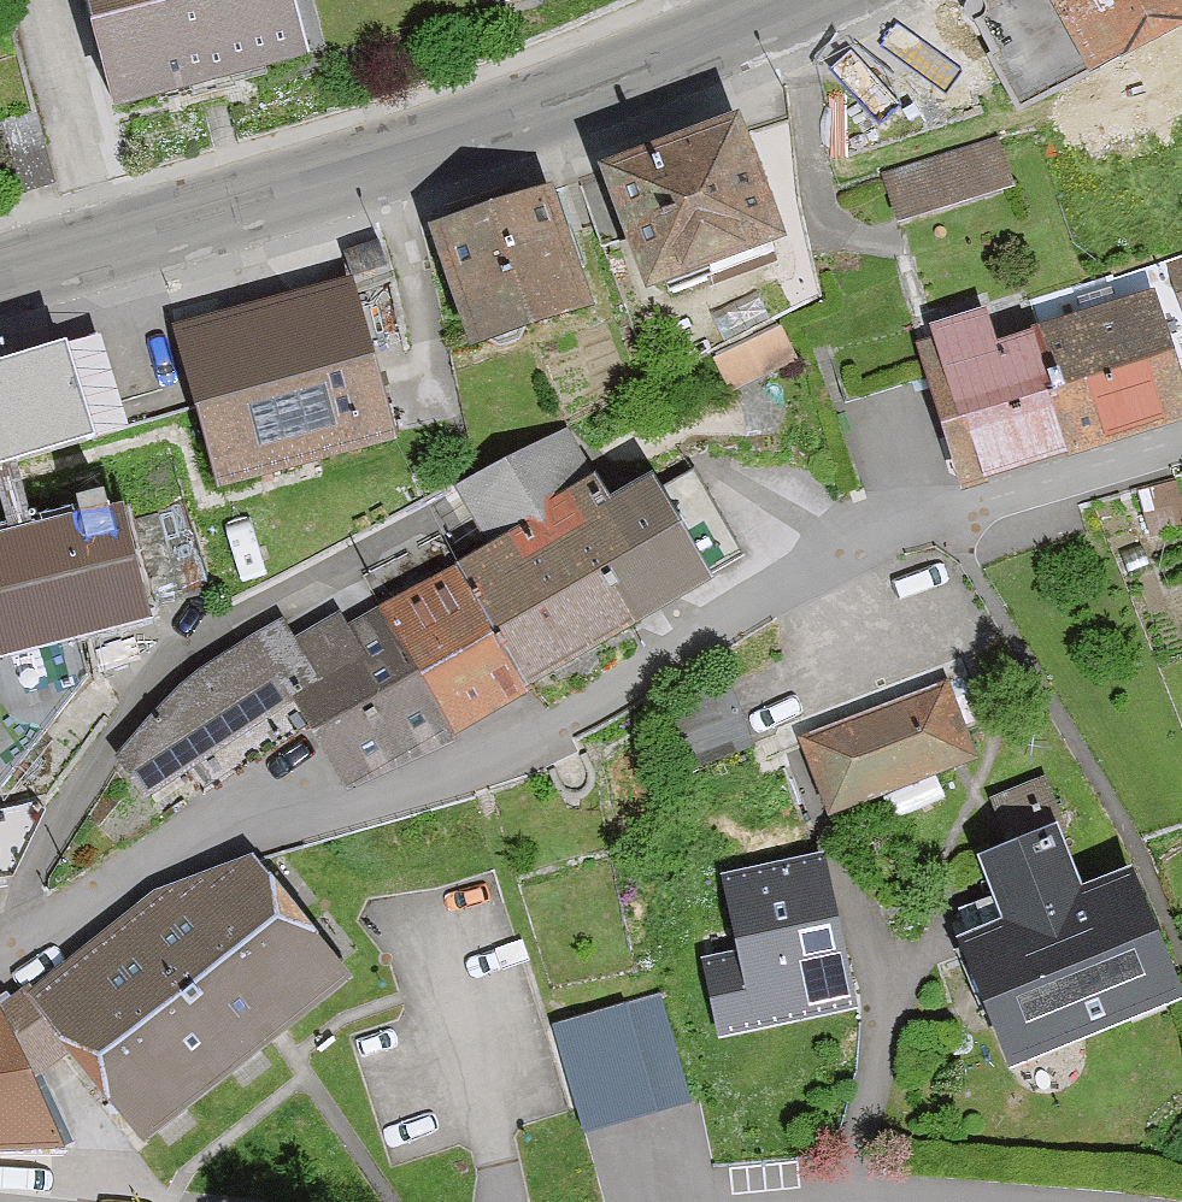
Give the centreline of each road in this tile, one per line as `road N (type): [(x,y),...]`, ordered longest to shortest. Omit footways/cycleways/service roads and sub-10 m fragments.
road 1 (residential): [(0,968),(149,875),(226,842),(369,812),(503,750),(817,579),(1181,449)]
road 2 (tertiary): [(0,273),(566,103),(727,42),(808,0)]

